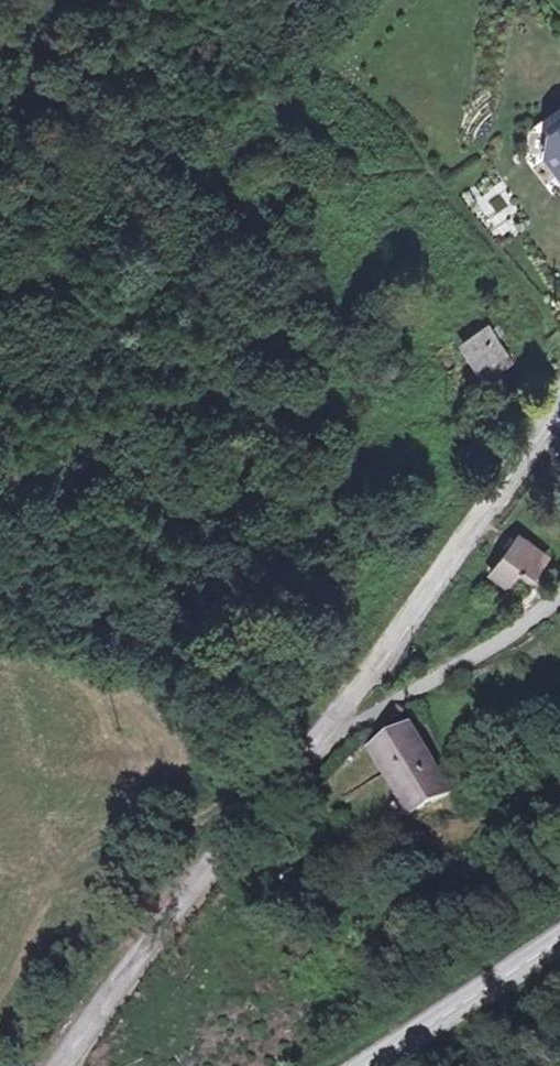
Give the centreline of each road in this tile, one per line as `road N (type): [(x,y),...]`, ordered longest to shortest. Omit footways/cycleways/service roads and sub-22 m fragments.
road 1 (tertiary): [(77,1065),(197,881),(343,715)]
road 2 (tertiary): [(343,715),(559,400)]
road 3 (residential): [(343,715),(392,702),(492,648),(559,590)]
road 4 (secondary): [(366,1065),(559,937)]

